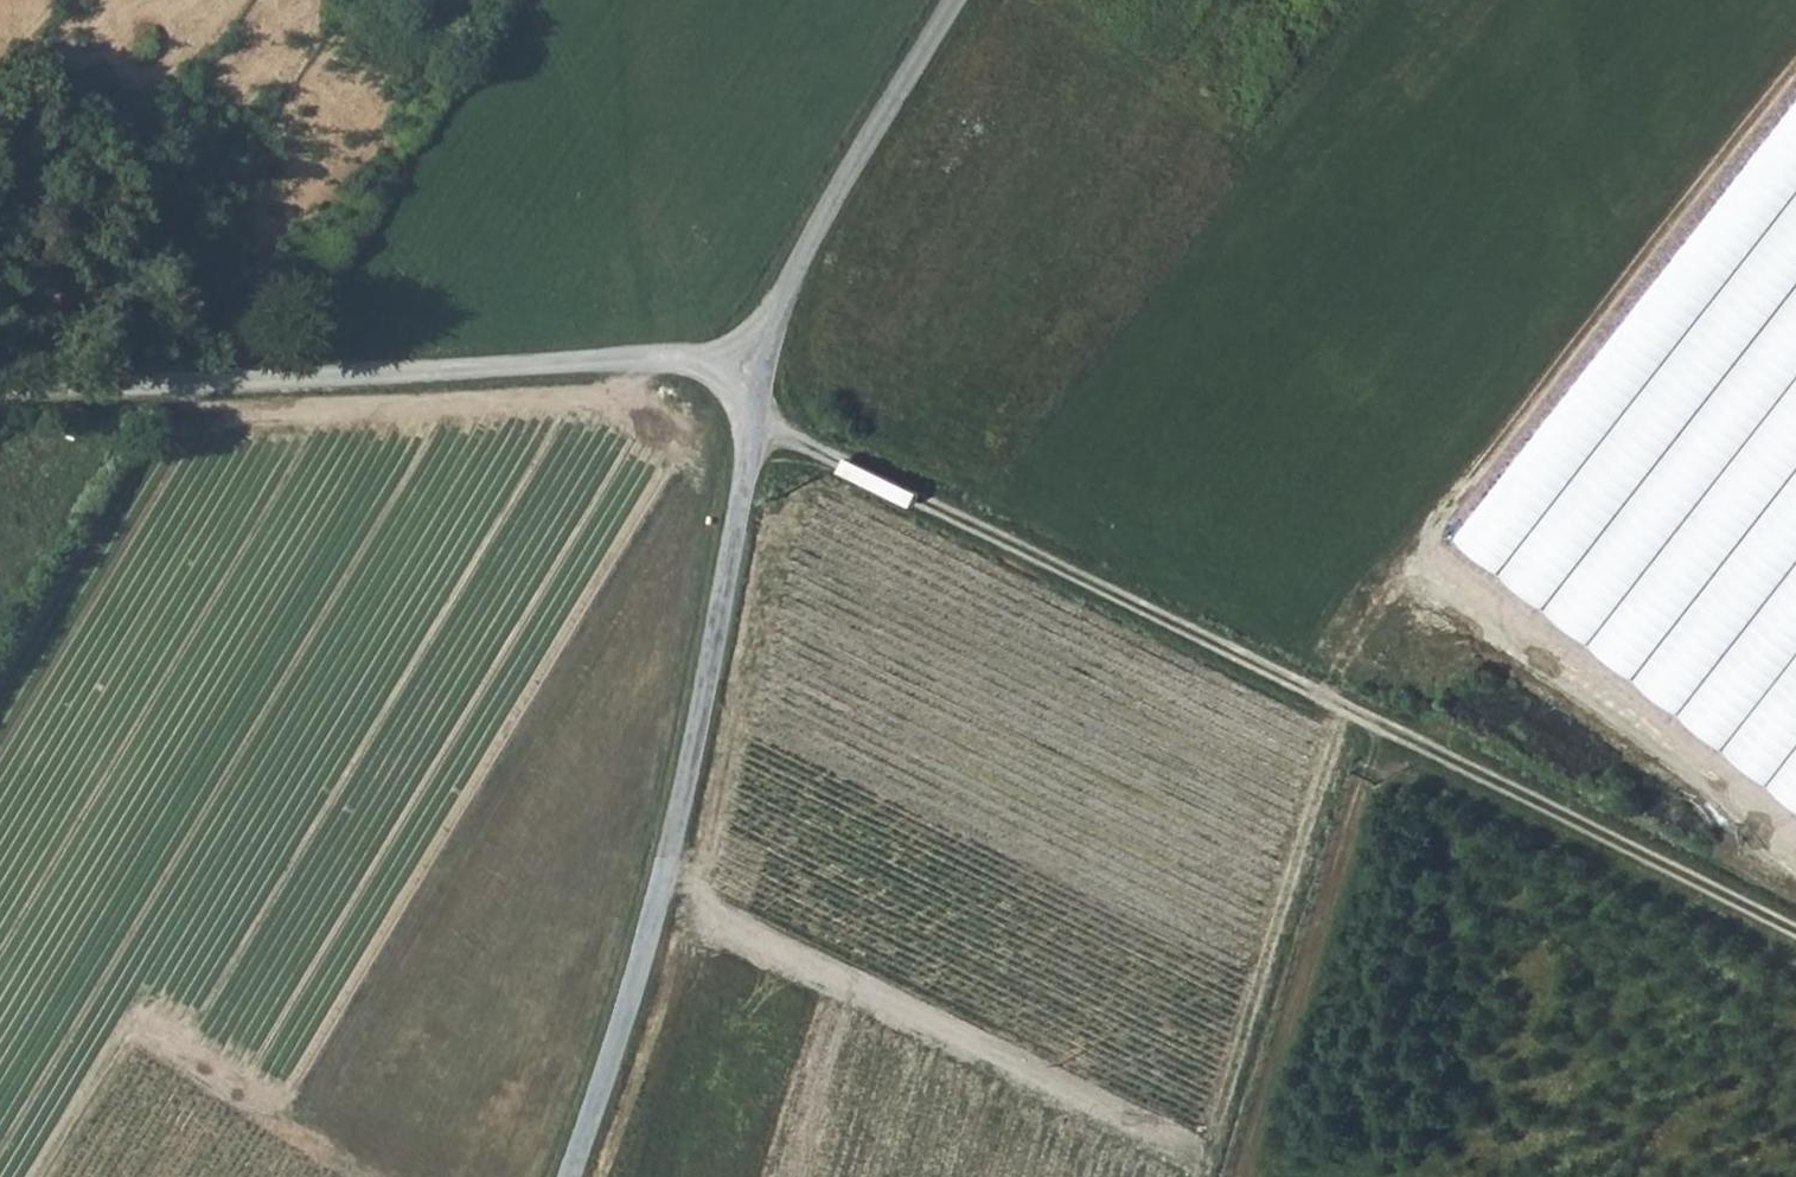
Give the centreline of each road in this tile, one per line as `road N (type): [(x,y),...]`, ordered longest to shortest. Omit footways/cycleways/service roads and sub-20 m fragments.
road 1 (unclassified): [(568,1176),(618,1032),(686,774),(781,308),(836,196),(956,0)]
road 2 (track): [(754,419),(1795,933)]
road 3 (track): [(0,383),(769,354)]

